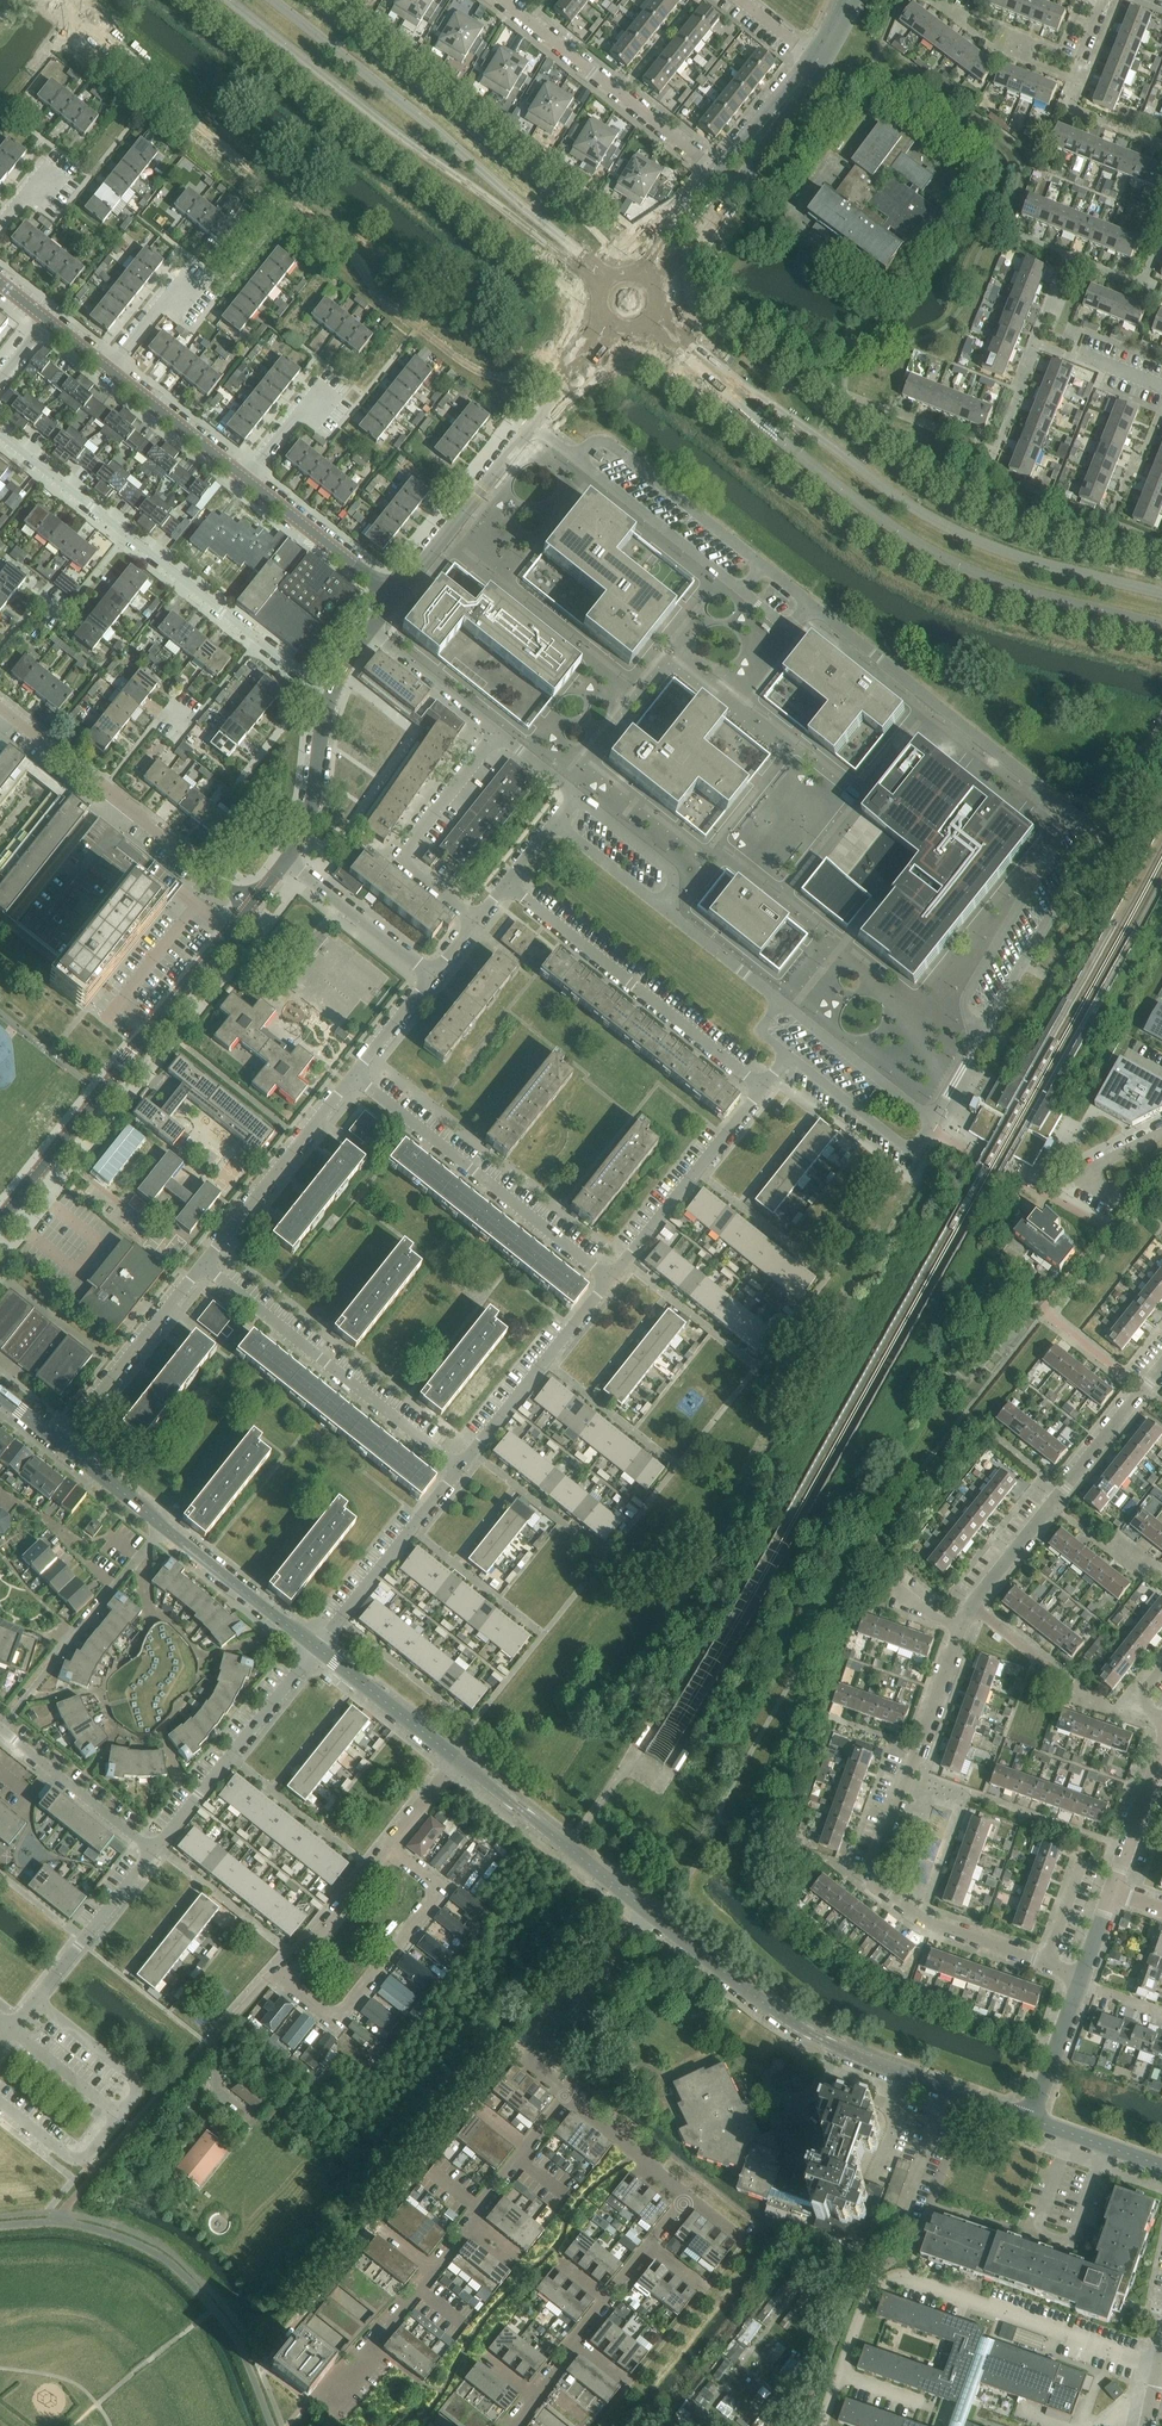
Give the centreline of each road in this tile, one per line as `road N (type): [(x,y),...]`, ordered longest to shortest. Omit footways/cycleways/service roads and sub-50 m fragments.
road 1 (residential): [(932,1121),(1093,836),(817,610)]
road 2 (secondary): [(646,326),(900,532),(989,576),(1161,623)]
road 3 (secondary): [(1161,593),(1020,558),(947,524),(655,315)]
road 4 (residential): [(1046,1965),(923,1921),(873,1878),(970,1607)]
road 5 (secondary): [(229,0),(599,290)]
road 6 (residential): [(1029,2118),(819,2038),(646,1909)]
road 7 (secondary): [(609,277),(272,0)]
road 8 (residential): [(330,694),(0,435)]
road 9 (residential): [(0,1223),(249,908)]
road 10 (residential): [(763,1088),(506,884)]
road 11 (residential): [(459,1469),(203,1265)]
road 12 (residential): [(609,1280),(353,1076)]
road 13 (residential): [(249,908),(0,708)]
road 14 (residential): [(970,1607),(1161,1366)]
road 15 (residential): [(284,1972),(334,2022),(440,1893),(388,1849)]
road 16 (residential): [(817,610),(616,448),(603,441),(575,458)]
road 17 (residential): [(817,610),(776,619),(575,458)]
road 18 (residential): [(555,823),(775,997)]
road 19 (residential): [(716,172),(501,0)]
road 20 (residential): [(476,921),(398,859),(498,734)]
road 21 (residential): [(154,1851),(316,1648)]
road 22 (residential): [(1,1730),(161,1527)]
road 23 (residential): [(566,2099),(520,2061),(646,1909)]
road 24 (residential): [(609,1280),(763,1088)]
road 25 (residential): [(646,1909),(456,1759)]
road 26 (residential): [(203,1265),(353,1076)]
road 27 (residential): [(459,1469),(609,1280)]
road 28 (residential): [(316,1648),(459,1469)]
road 29 (residential): [(11,2030),(154,1851)]
road 30 (residential): [(61,1443),(203,1265)]
road 31 (residential): [(393,596),(529,423)]
road 32 (residential): [(775,997),(932,1121)]
road 33 (residential): [(316,1648),(161,1527)]
road 34 (residential): [(154,1851),(1,1730)]
road 35 (residential): [(393,596),(245,477)]
road 36 (residential): [(788,1056),(900,1145),(921,1141),(932,1121)]
road 37 (residential): [(288,859),(433,975)]
road 38 (residential): [(456,1759),(316,1648)]
road 39 (residential): [(245,477),(107,369)]
road 40 (residential): [(288,859),(308,817),(330,694)]
road 41 (residential): [(368,629),(498,734)]
road 42 (residential): [(341,2413),(378,2365),(365,2354),(419,2288)]
road 43 (residential): [(284,1972),(388,1849)]
road 44 (unclassified): [(762,132),(818,60),(851,0)]
road 45 (residential): [(685,2199),(566,2099)]
road 46 (residential): [(1111,1892),(1161,1751)]
road 47 (residential): [(1029,2118),(1079,1981)]
road 48 (residential): [(1161,2166),(1029,2118)]
road 49 (residential): [(1033,343),(1161,386)]
road 50 (residential): [(555,823),(576,797),(498,734)]
road 51 (residential): [(161,1527),(61,1443)]
road 52 (residential): [(353,1076),(433,975)]
road 53 (unclassified): [(653,284),(736,187)]
road 54 (unclassified): [(716,172),(638,273)]
road 55 (residential): [(245,477),(320,382)]
road 56 (residential): [(1161,1133),(1093,1172),(1121,1204)]

